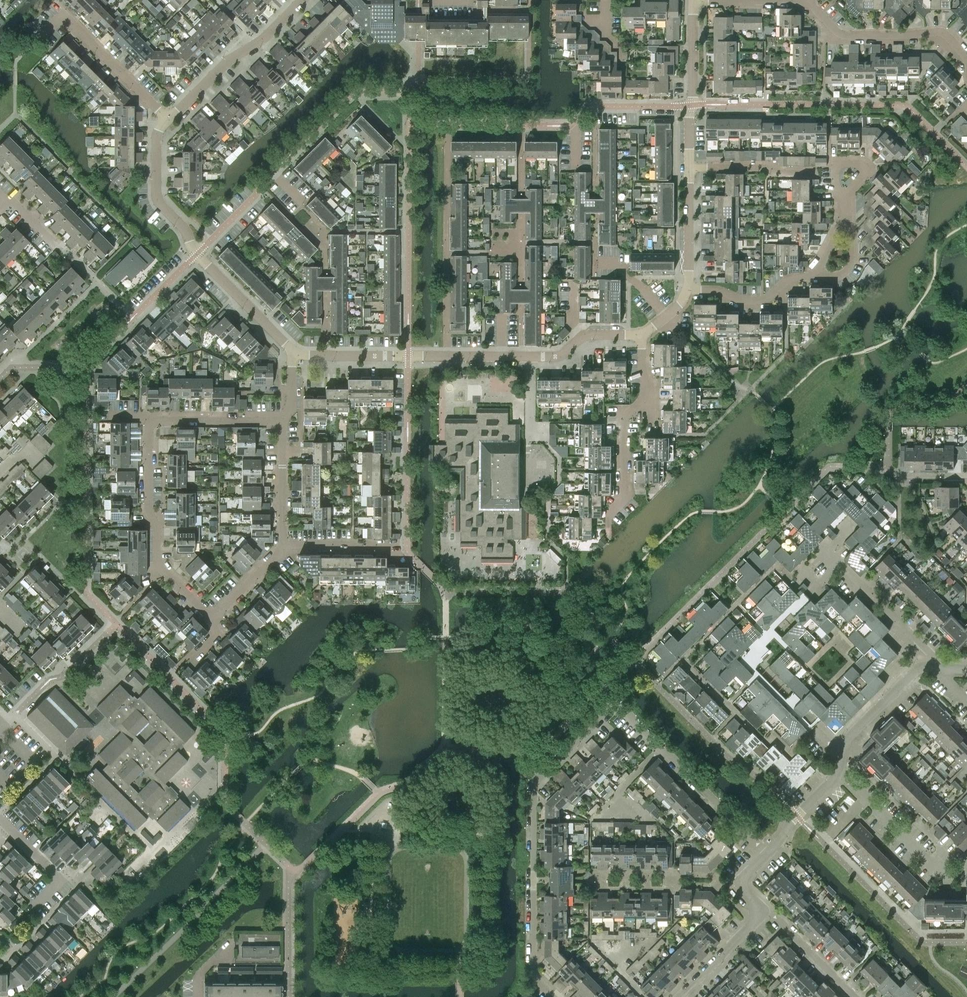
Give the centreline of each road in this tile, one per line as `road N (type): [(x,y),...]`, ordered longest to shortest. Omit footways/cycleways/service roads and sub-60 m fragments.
road 1 (residential): [(552,996),(533,979),(534,784),(610,707),(623,708),(768,853)]
road 2 (residential): [(150,420),(148,508),(157,561),(211,621),(283,545)]
road 3 (residential): [(291,353),(554,356),(581,338)]
road 4 (residential): [(842,756),(745,660),(840,563)]
road 5 (residential): [(608,524),(625,490),(625,419),(644,395),(642,335)]
road 6 (residential): [(168,119),(64,13),(36,41)]
road 7 (residential): [(966,59),(943,32),(842,34),(811,0)]
road 8 (residential): [(302,0),(168,119)]
road 9 (residential): [(575,168),(576,120),(590,106),(691,105)]
road 10 (residential): [(168,119),(156,138),(158,199),(196,254)]
road 11 (residential): [(941,872),(839,772)]
road 12 (residential): [(840,563),(926,650),(928,667)]
road 13 (residential): [(196,254),(291,353)]
road 14 (residential): [(690,289),(761,300),(785,281),(815,274)]
road 15 (residential): [(283,420),(150,420)]
road 16 (residential): [(928,667),(847,739),(842,756)]
road 17 (residential): [(283,545),(283,420)]
road 18 (residential): [(853,996),(763,912)]
road 19 (residential): [(689,167),(811,171)]
road 20 (residential): [(690,289),(689,167)]

